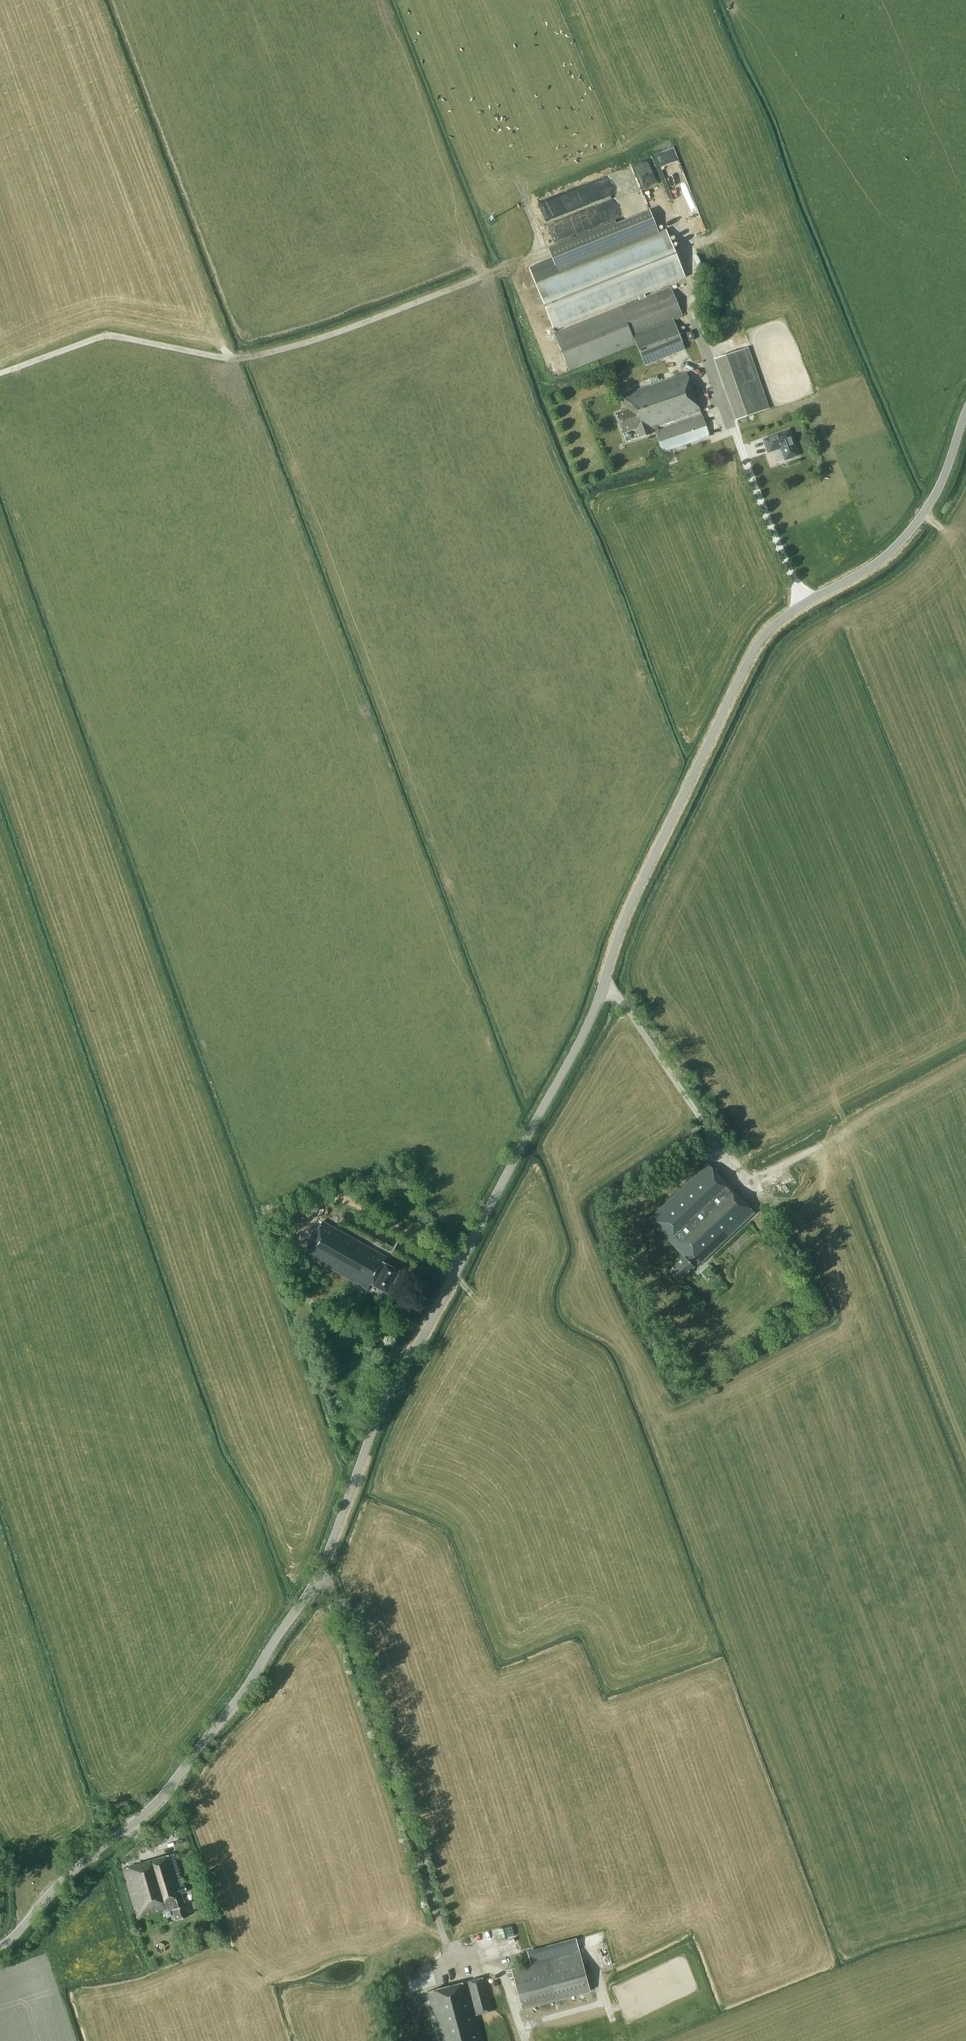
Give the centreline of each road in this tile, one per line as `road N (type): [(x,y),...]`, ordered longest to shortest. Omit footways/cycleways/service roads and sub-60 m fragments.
road 1 (unclassified): [(0,1946),(181,1772),(321,1573),(372,1431),(581,1041),(621,928),(747,663),(787,615),(874,565),(909,533),(942,482),(965,411)]

